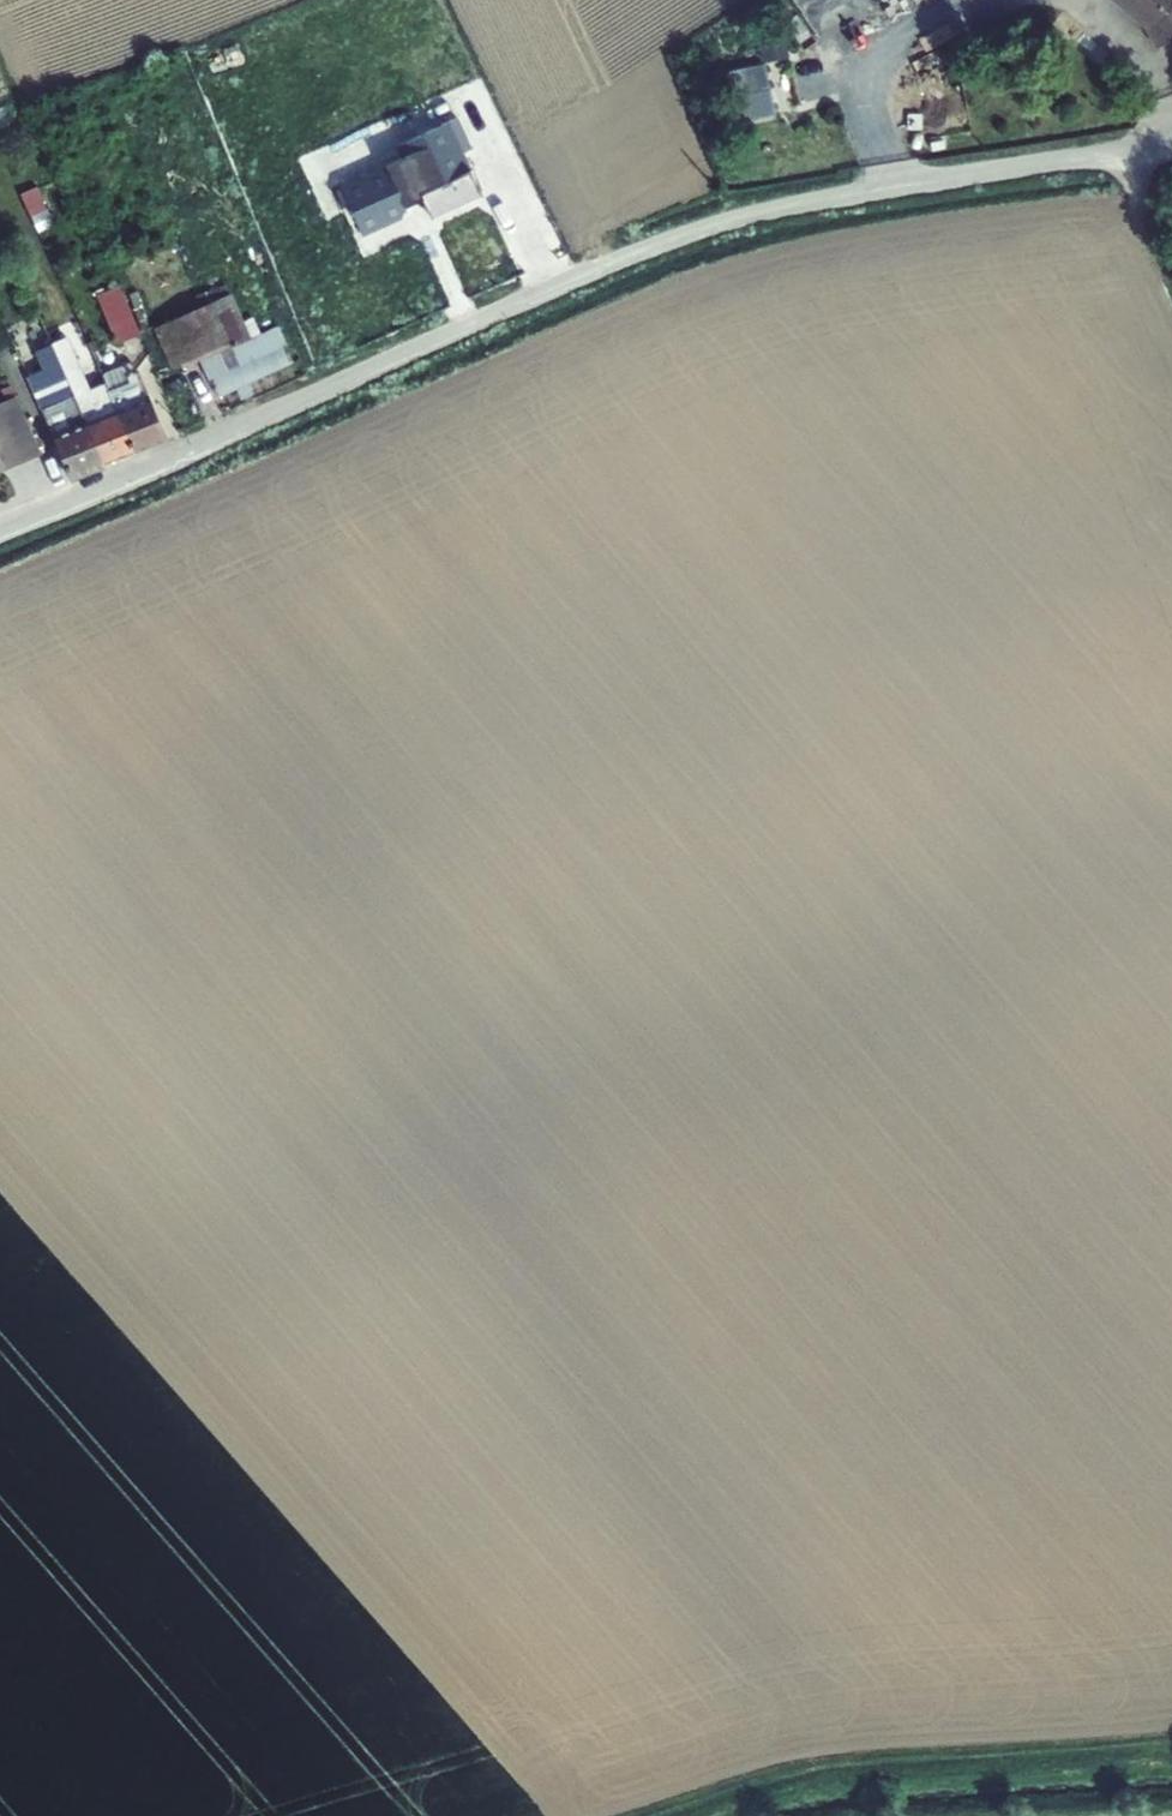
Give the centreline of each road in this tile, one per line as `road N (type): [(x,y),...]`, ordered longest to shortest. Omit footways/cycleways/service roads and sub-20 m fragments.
road 1 (unclassified): [(1171,144),(813,201),(713,227),(0,534)]

